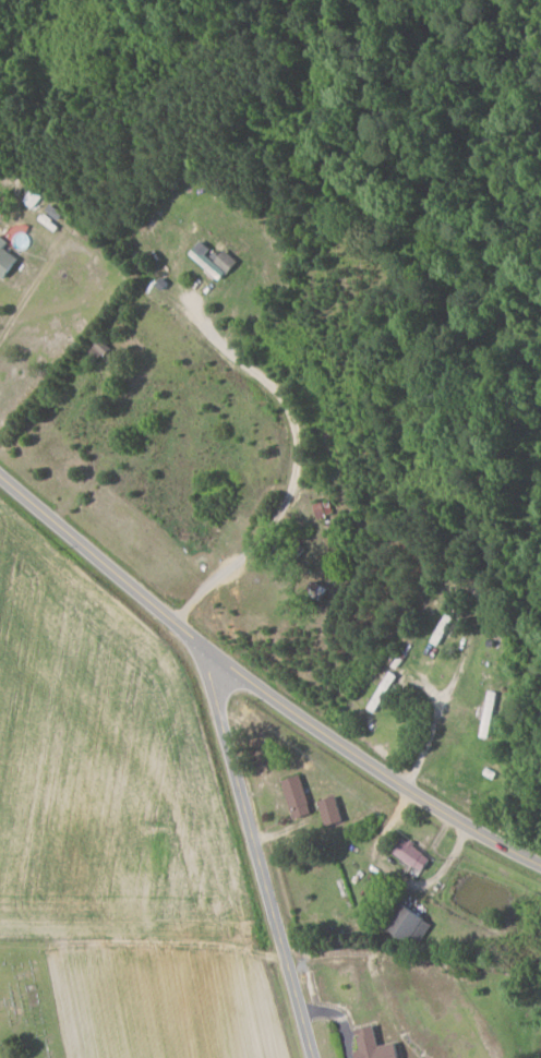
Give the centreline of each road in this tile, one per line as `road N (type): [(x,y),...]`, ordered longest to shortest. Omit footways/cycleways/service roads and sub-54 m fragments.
road 1 (residential): [(540,854),(413,797),(199,652),(0,482)]
road 2 (residential): [(313,1057),(199,652)]

